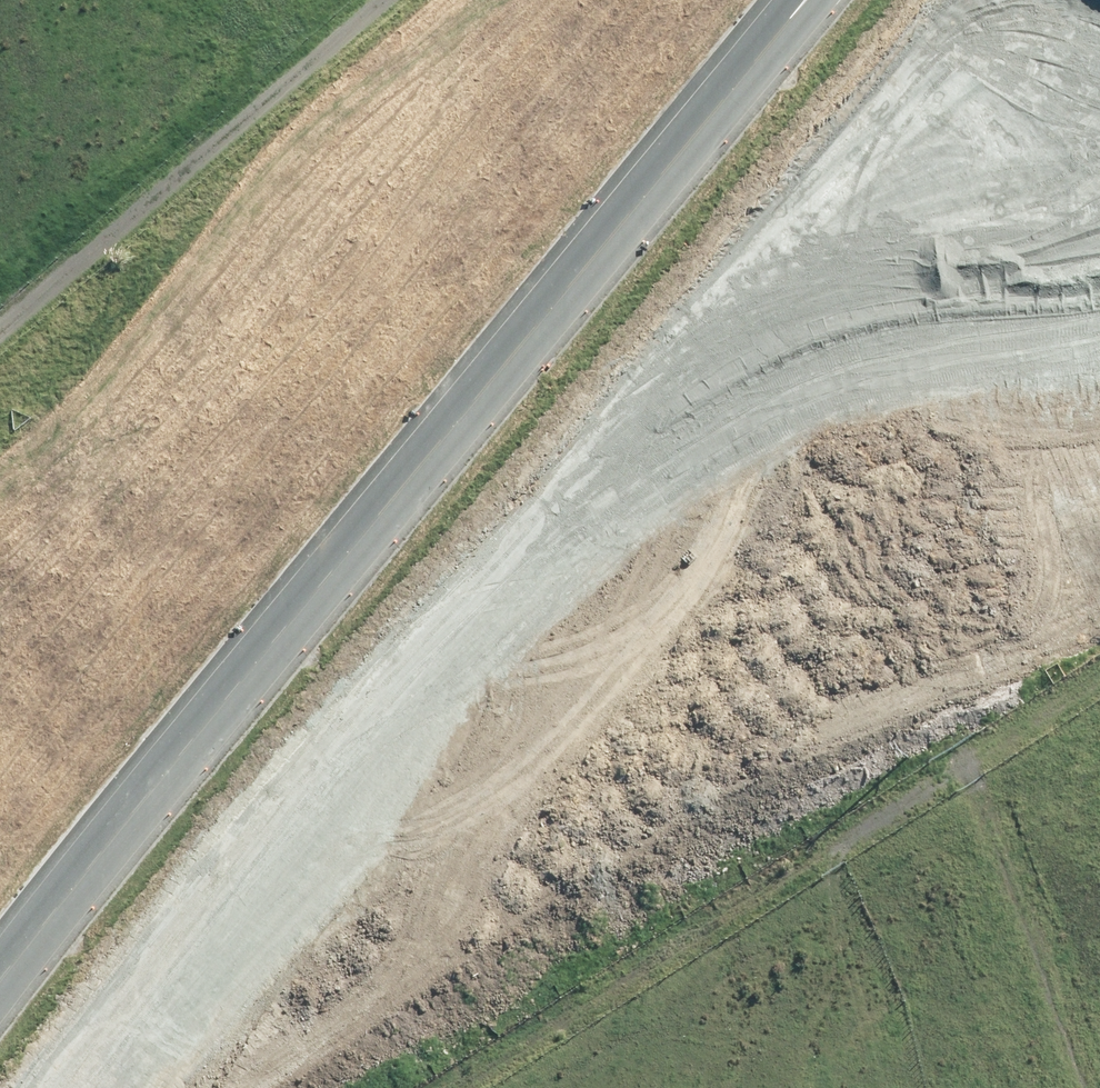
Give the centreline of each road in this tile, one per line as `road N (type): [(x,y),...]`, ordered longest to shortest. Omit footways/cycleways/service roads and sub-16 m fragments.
road 1 (trunk): [(804,0),(0,985)]
road 2 (unclassified): [(0,962),(745,0)]
road 3 (track): [(1084,1087),(969,766),(871,616),(867,559),(959,468),(1025,385),(1099,231)]
road 4 (trunk): [(191,634),(722,0)]
road 5 (track): [(466,1087),(1099,678)]
road 6 (trunk): [(191,634),(268,495),(467,256),(489,190),(488,139),(472,96),(425,41)]
road 7 (trunk): [(0,883),(191,634)]
road 8 (track): [(0,298),(22,265),(45,156),(17,0)]
road 9 (trunk): [(425,41),(502,73),(565,81),(617,62),(691,0)]

